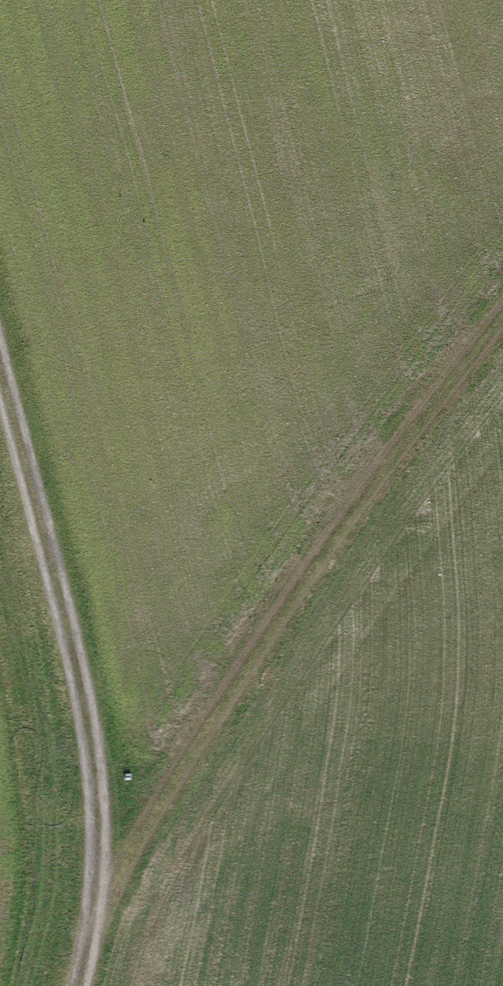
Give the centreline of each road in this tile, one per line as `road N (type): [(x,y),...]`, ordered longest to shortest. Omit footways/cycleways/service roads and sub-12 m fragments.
road 1 (track): [(90,862),(144,810),(502,310)]
road 2 (track): [(0,383),(97,759),(90,862),(64,985)]

